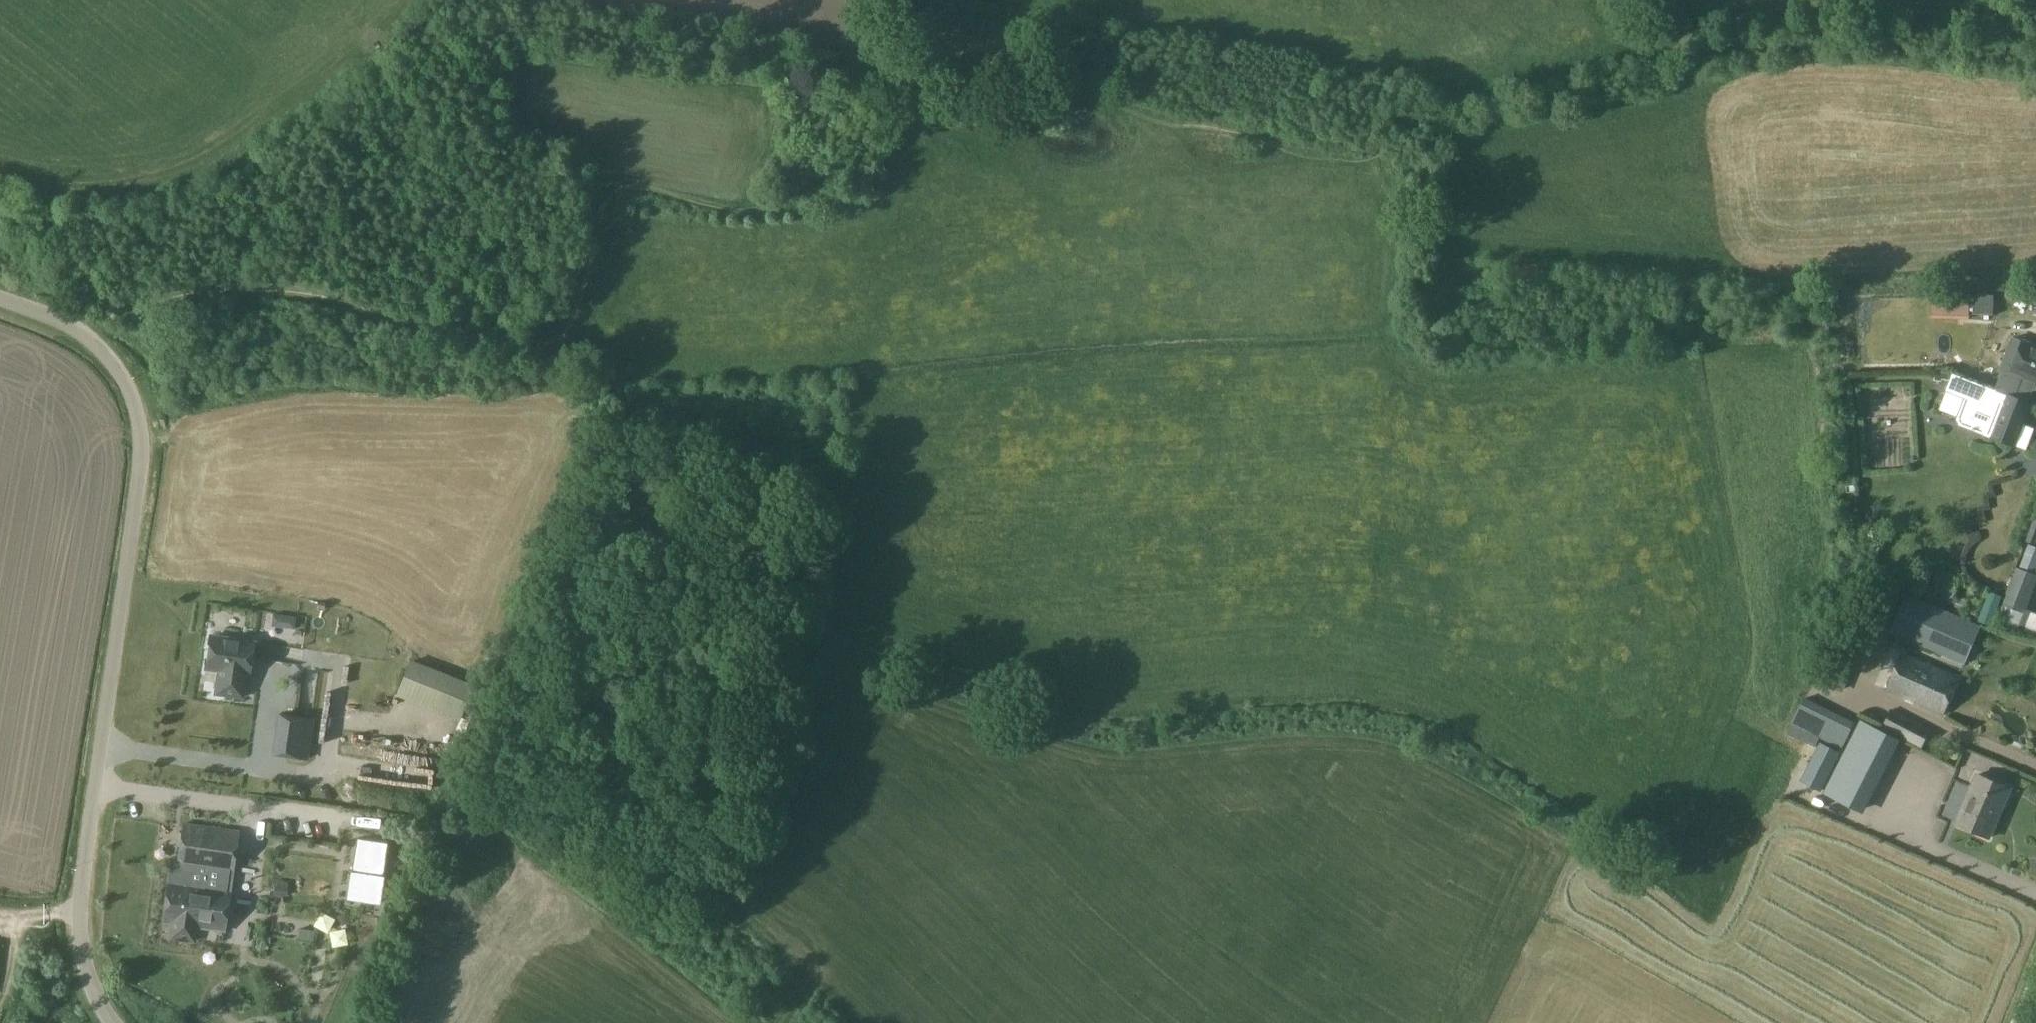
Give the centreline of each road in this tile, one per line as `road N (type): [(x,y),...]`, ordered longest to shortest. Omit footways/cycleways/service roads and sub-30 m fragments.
road 1 (unclassified): [(116,1022),(95,994),(80,910),(142,483),(142,430),(131,391),(106,354),(71,324),(0,296)]

